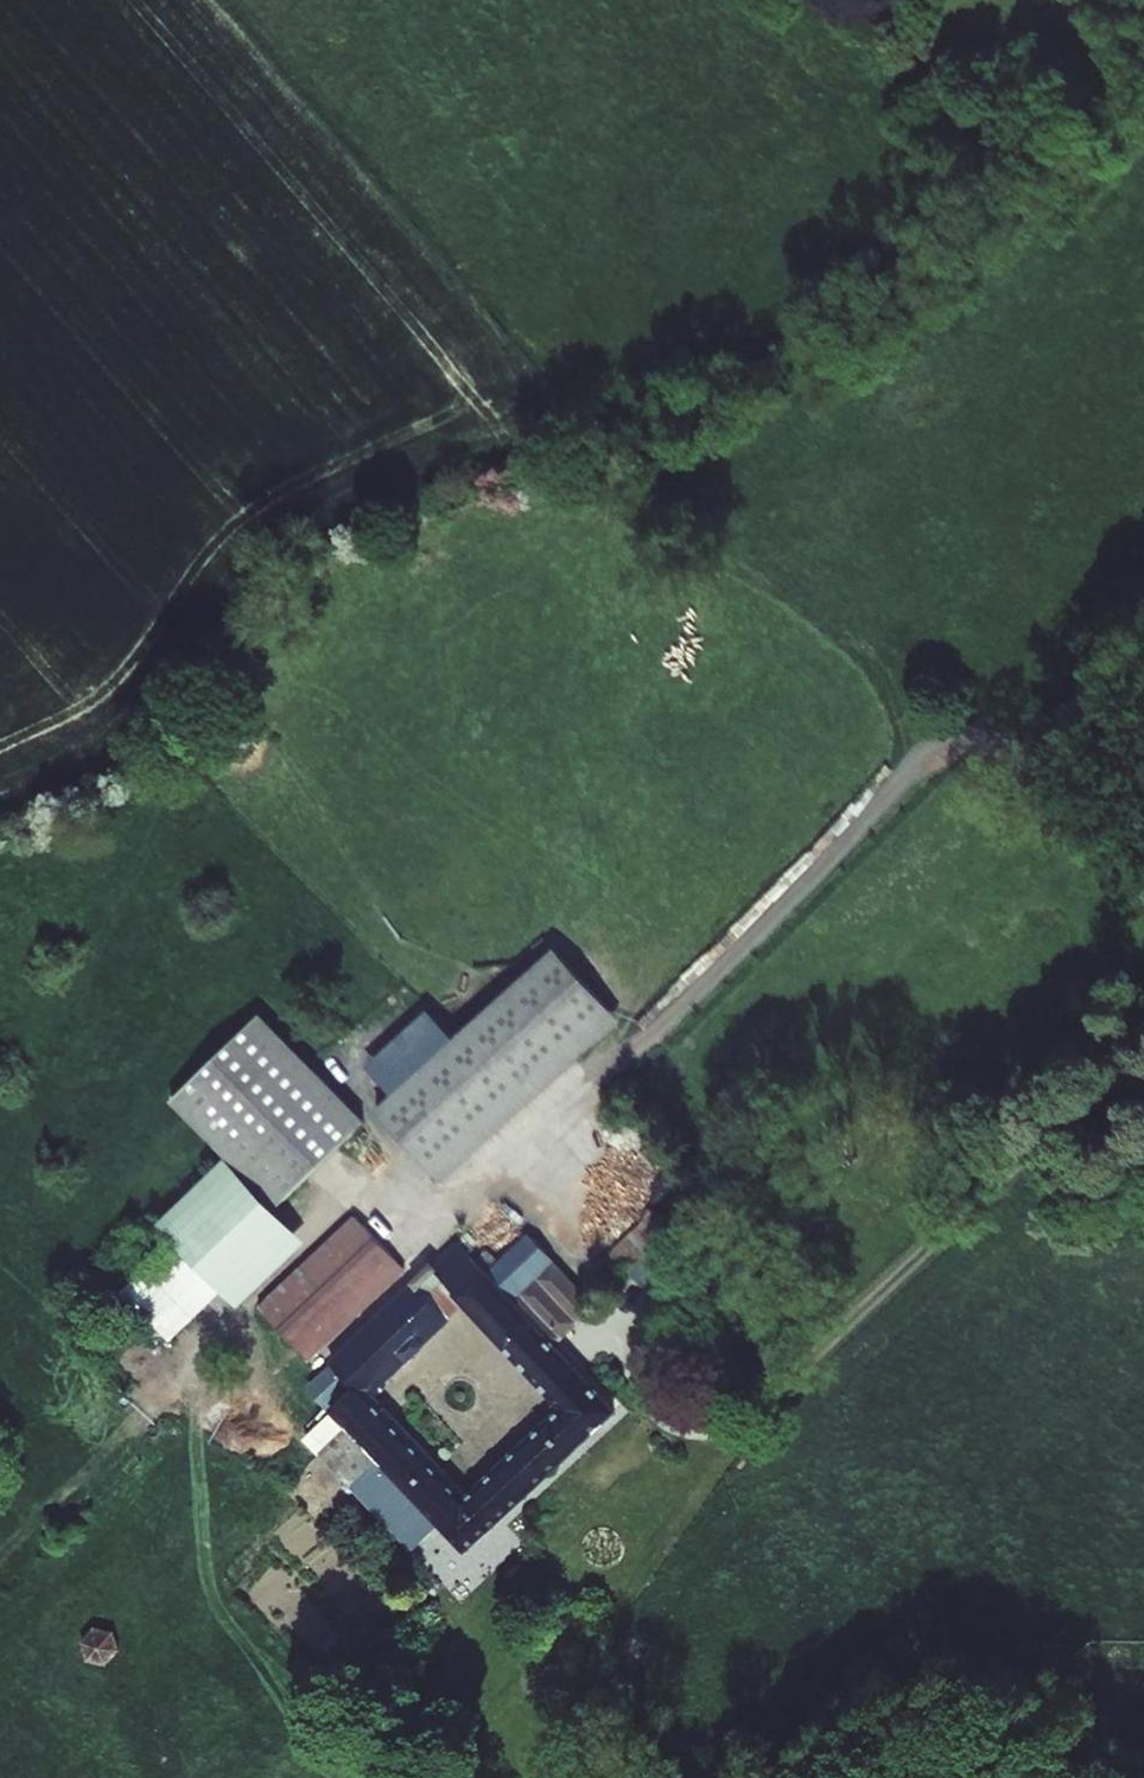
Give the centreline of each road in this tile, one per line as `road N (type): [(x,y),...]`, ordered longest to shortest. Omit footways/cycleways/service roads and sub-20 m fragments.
road 1 (track): [(1143,806),(1014,750),(969,740),(926,753),(812,880),(465,1198)]
road 2 (track): [(628,1367),(647,1404),(675,1429),(713,1434),(744,1422),(1143,1040)]

